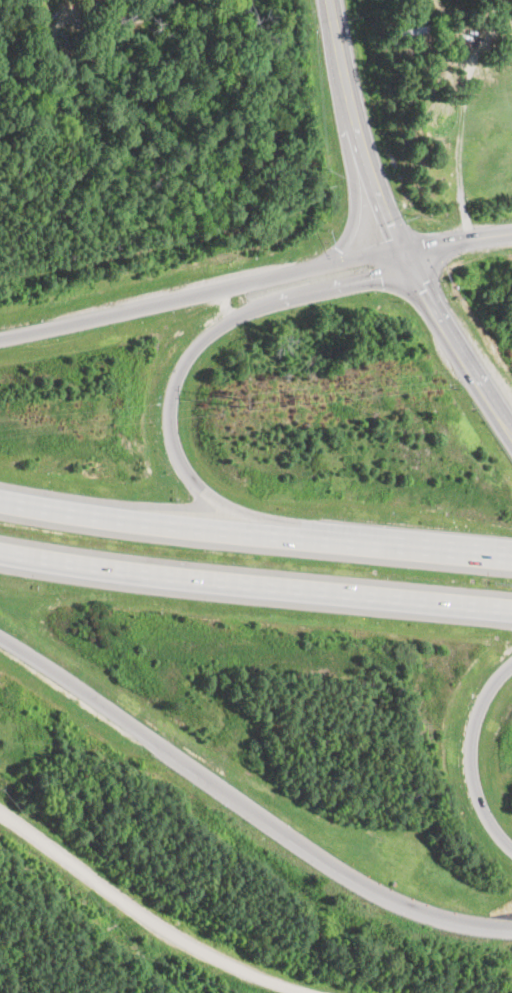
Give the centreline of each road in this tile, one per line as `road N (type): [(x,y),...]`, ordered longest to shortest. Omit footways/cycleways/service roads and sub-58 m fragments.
road 1 (motorway): [(0,634),(379,891),(442,914),(511,924)]
road 2 (motorway): [(395,544),(275,520),(219,498),(182,457),(173,414),(182,372),(224,324),(400,258)]
road 3 (motorway): [(0,554),(101,576),(511,614)]
road 4 (motorway): [(511,556),(168,531),(0,499)]
road 5 (residential): [(511,431),(400,258),(359,144),(332,0)]
road 6 (motorway): [(400,258),(318,266),(0,338)]
road 7 (residential): [(0,815),(171,936),(310,992)]
road 8 (motorway): [(511,846),(483,808),(473,766),(485,703),(511,669)]

